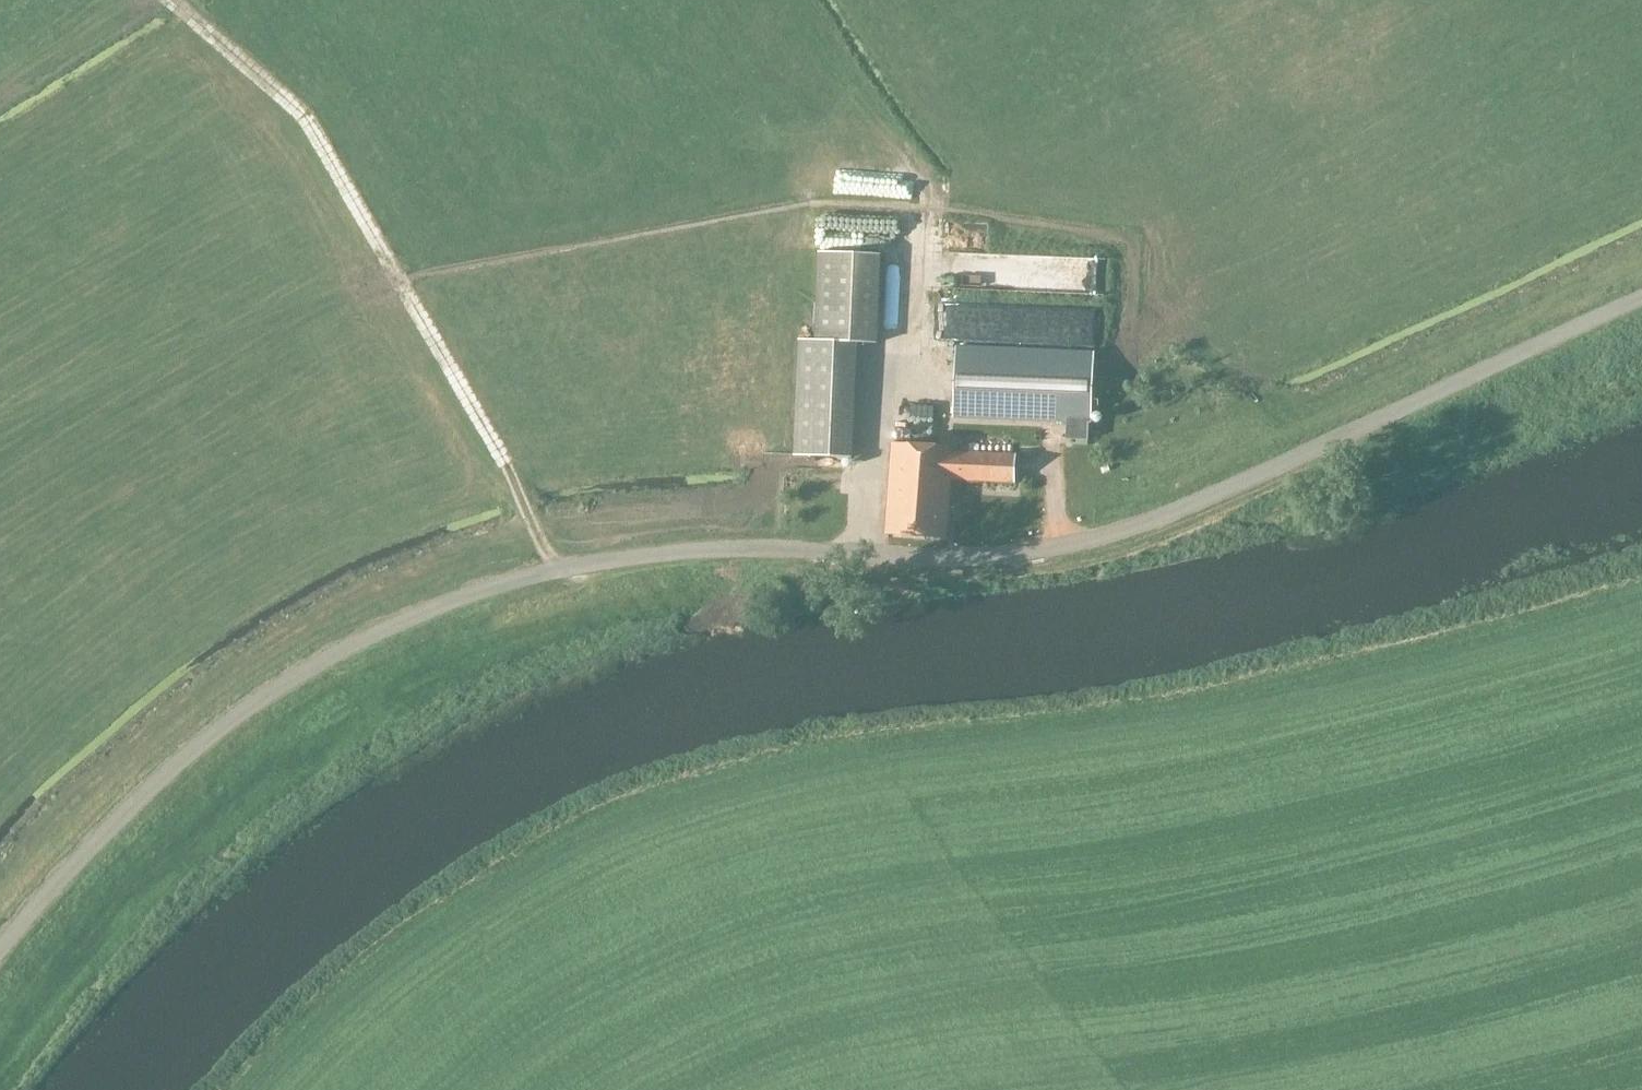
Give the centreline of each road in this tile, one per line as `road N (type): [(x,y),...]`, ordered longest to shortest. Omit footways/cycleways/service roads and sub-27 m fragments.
road 1 (unclassified): [(0,960),(70,870),(231,721),(304,673),(476,592),(658,550),(955,555),(1069,543),(1152,518),(1641,294)]

